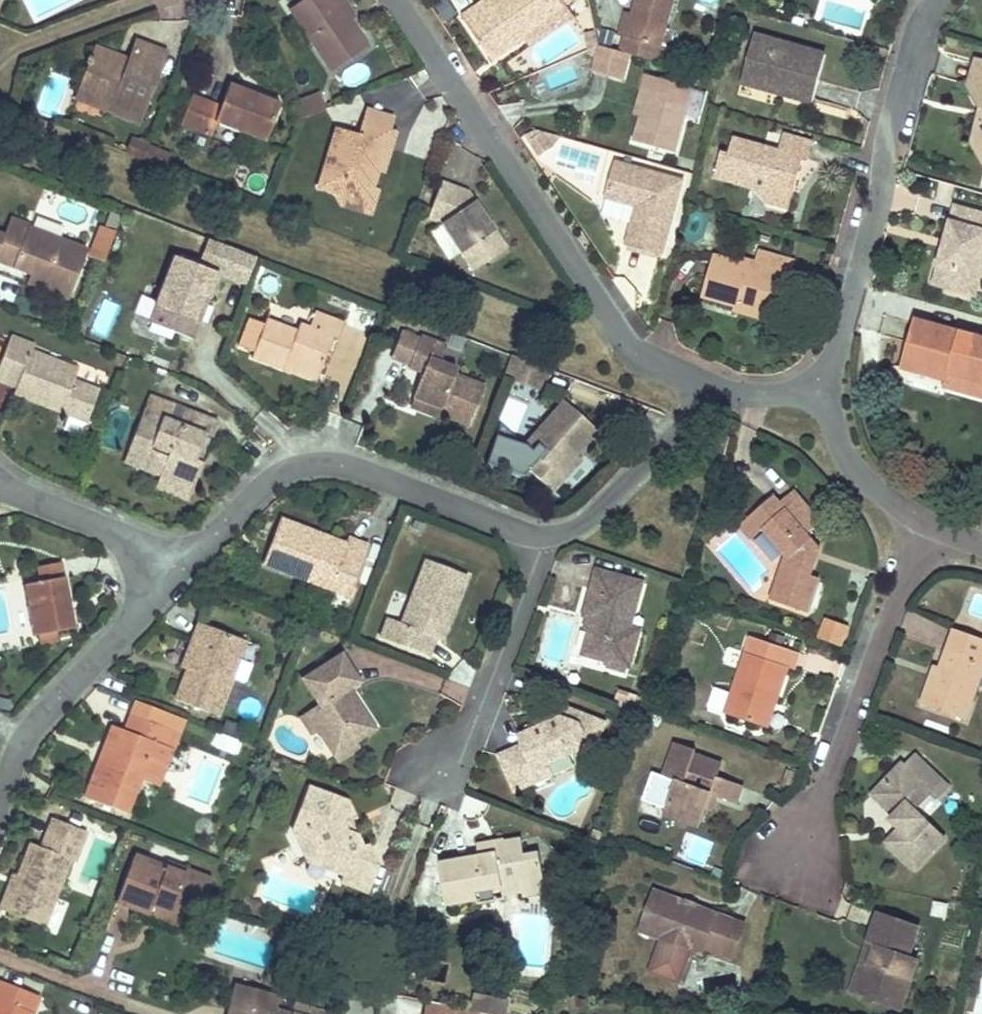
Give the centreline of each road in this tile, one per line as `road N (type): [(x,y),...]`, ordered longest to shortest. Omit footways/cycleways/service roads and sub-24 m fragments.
road 1 (residential): [(708,388),(596,512),(565,529),(532,534),(331,464),(297,468),(264,486),(220,533),(163,570)]
road 2 (residential): [(708,388),(644,356),(611,321),(396,0)]
road 3 (residential): [(817,392),(841,350),(921,26),(937,0)]
road 4 (residential): [(0,799),(15,751),(121,633),(163,570)]
road 5 (residential): [(981,546),(927,528),(883,495),(817,392)]
road 6 (residential): [(163,570),(106,526),(0,479)]

